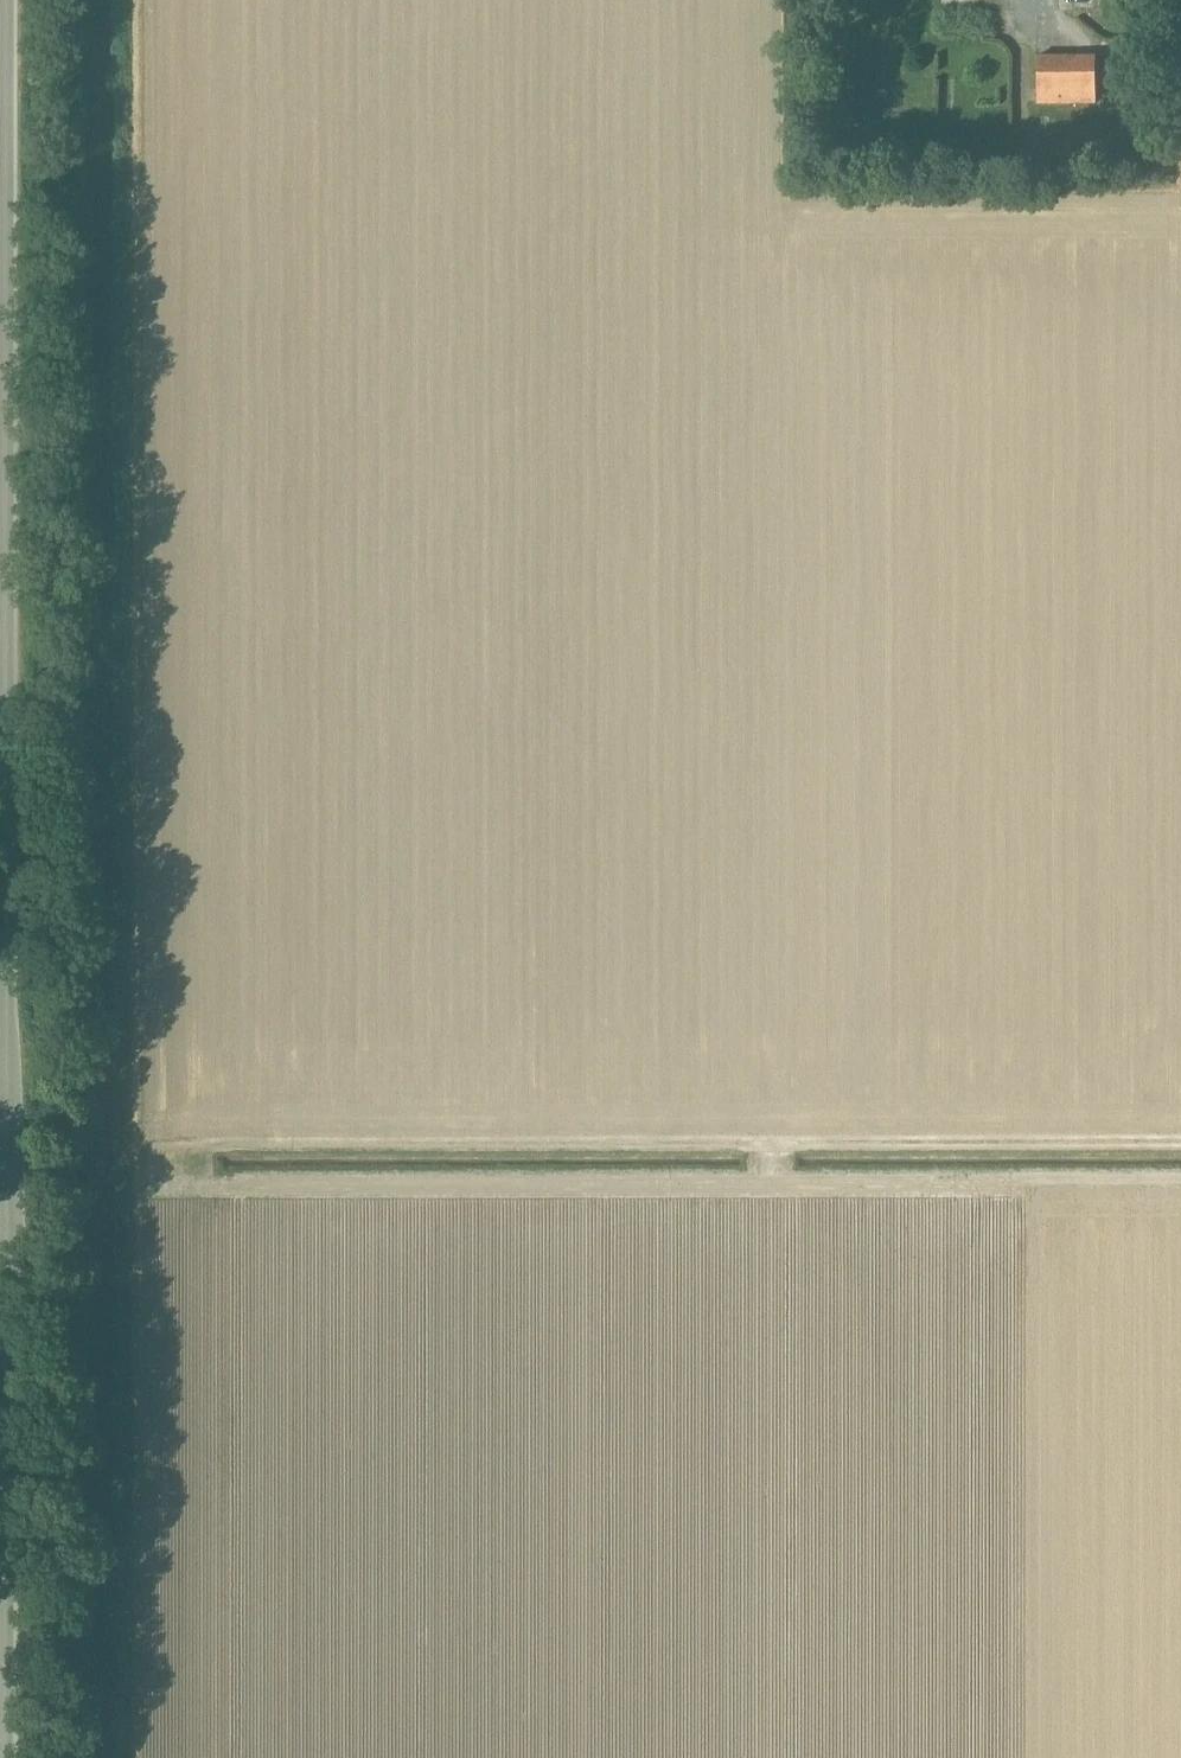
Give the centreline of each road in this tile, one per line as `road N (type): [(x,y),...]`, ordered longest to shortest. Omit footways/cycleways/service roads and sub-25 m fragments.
road 1 (unclassified): [(6,1757),(6,0)]
road 2 (track): [(770,1145),(1180,1146)]

